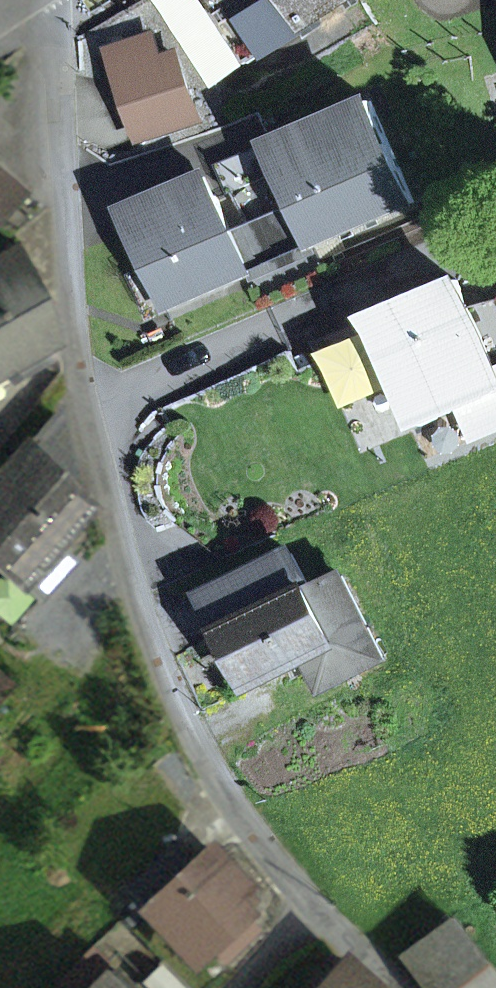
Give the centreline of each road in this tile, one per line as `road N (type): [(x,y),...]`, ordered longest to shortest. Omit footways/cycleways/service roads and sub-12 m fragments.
road 1 (residential): [(34,0),(58,64),(85,420),(140,620),(216,785),(317,909),(405,987)]

